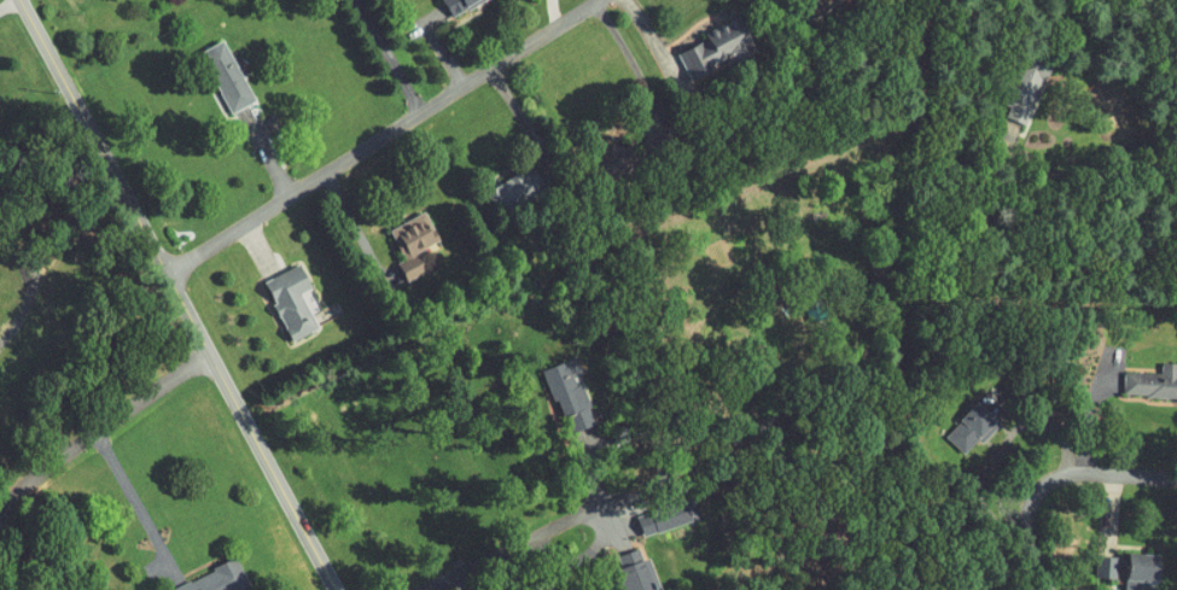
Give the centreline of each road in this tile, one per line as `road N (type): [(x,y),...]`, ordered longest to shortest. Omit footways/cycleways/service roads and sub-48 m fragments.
road 1 (residential): [(337,589),(20,0)]
road 2 (residential): [(167,273),(597,0)]
road 3 (residential): [(210,354),(40,473),(0,518)]
road 4 (residential): [(1047,589),(1026,542),(1026,513),(1037,491),(1070,473),(1176,478)]
road 5 (residential): [(1014,119),(1010,148),(1056,176),(1176,129)]
road 6 (residential): [(605,501),(424,589)]

